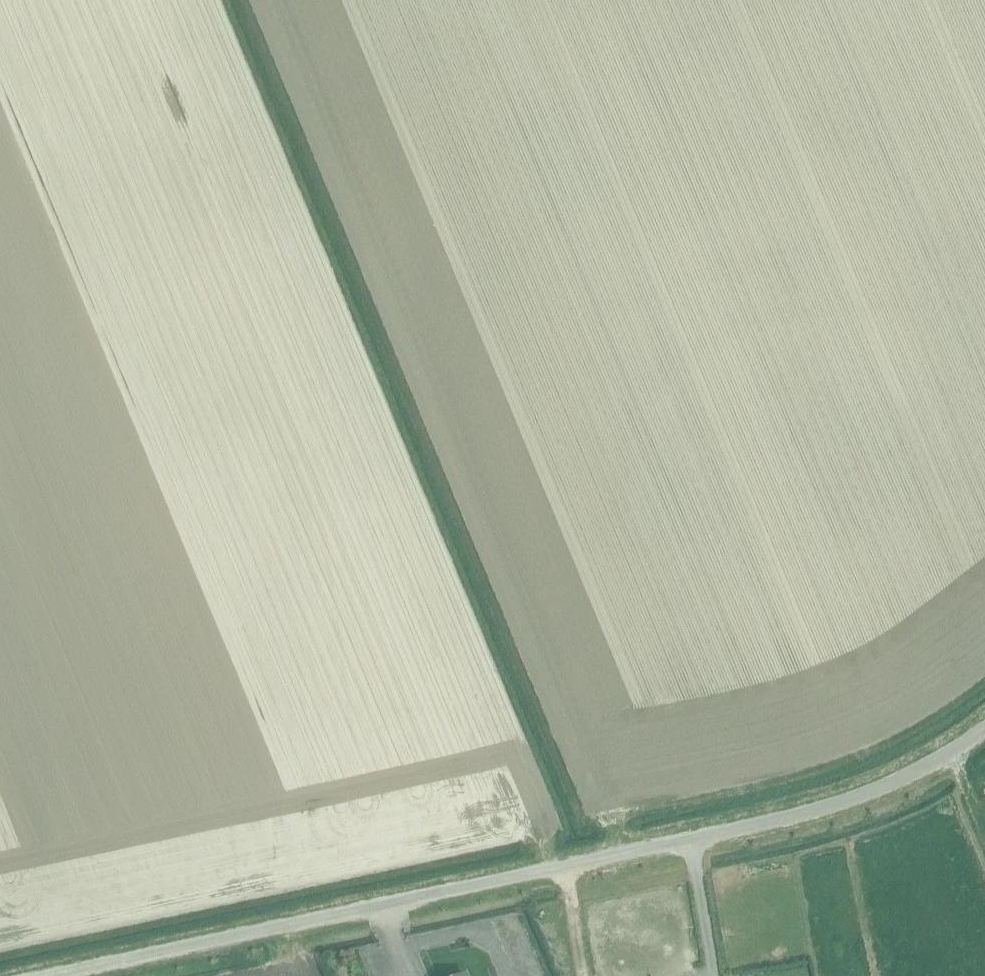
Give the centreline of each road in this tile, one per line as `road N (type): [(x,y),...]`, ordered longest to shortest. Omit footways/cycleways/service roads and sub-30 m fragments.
road 1 (unclassified): [(51,975),(797,814),(914,773),(984,729)]

